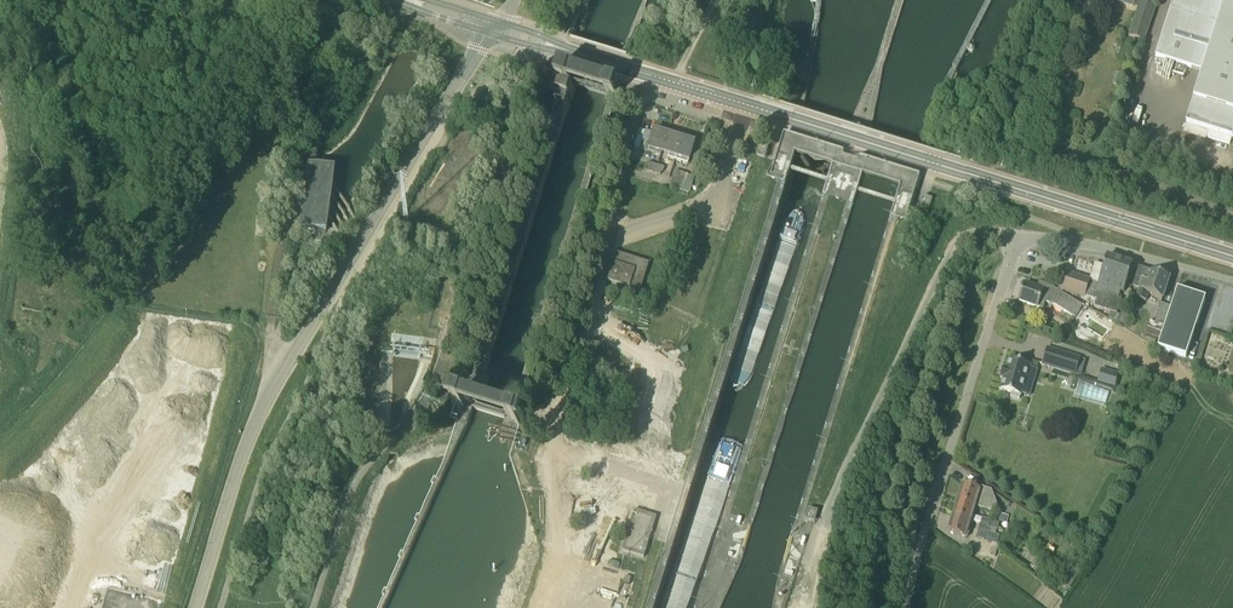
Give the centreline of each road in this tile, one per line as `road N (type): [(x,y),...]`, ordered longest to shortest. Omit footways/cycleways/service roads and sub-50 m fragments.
road 1 (tertiary): [(1232,256),(493,27)]
road 2 (tertiary): [(196,607),(278,383),(493,27)]
road 3 (residential): [(906,607),(1015,245),(1035,237),(1082,243),(1232,283)]
road 4 (track): [(648,75),(551,425),(550,566),(537,607)]

